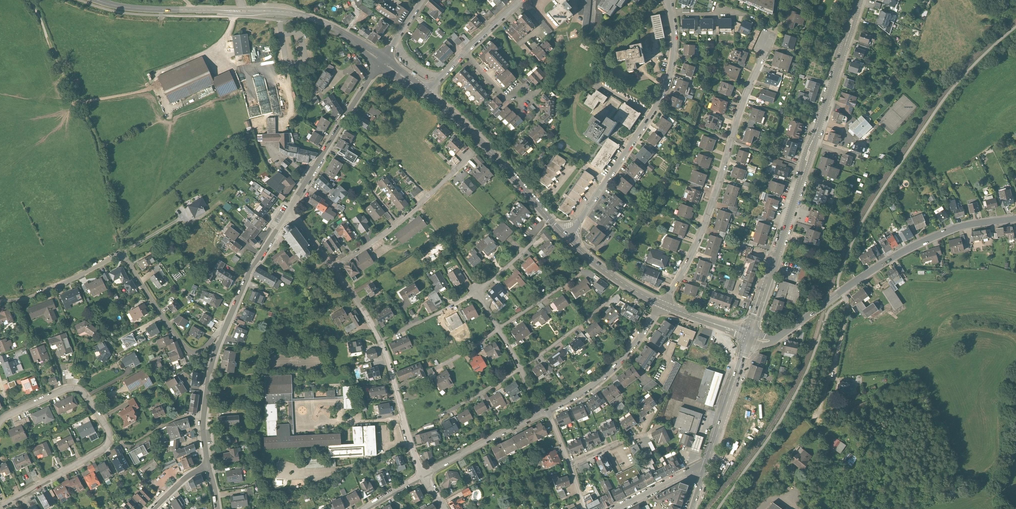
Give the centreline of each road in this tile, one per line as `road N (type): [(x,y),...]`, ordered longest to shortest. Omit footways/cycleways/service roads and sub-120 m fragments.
road 1 (secondary): [(859,0),(750,336)]
road 2 (secondary): [(97,0),(293,13),(334,28),(382,62)]
road 3 (residential): [(226,327),(195,353),(185,347),(122,253),(47,292),(0,302)]
road 4 (tertiary): [(750,336),(781,335),(929,239),(1015,216)]
road 5 (unclassified): [(662,304),(704,226),(772,34)]
road 6 (residential): [(0,436),(11,412),(75,386),(112,442),(0,503)]
road 7 (track): [(118,231),(152,201),(170,124),(153,75),(212,52),(235,11)]
road 8 (residential): [(566,237),(657,108),(671,70),(669,0)]
road 9 (track): [(118,231),(96,138),(31,0)]
road 10 (secondary): [(426,94),(566,237)]
road 11 (residential): [(333,267),(379,239),(471,156)]
road 12 (residential): [(289,211),(382,62)]
road 13 (residential): [(548,412),(615,367),(662,304)]
road 14 (secondary): [(750,336),(704,473)]
road 15 (residential): [(209,467),(203,419),(226,327)]
road 16 (residential): [(378,341),(419,474)]
road 17 (residential): [(419,474),(540,417)]
road 18 (residential): [(226,327),(289,211)]

